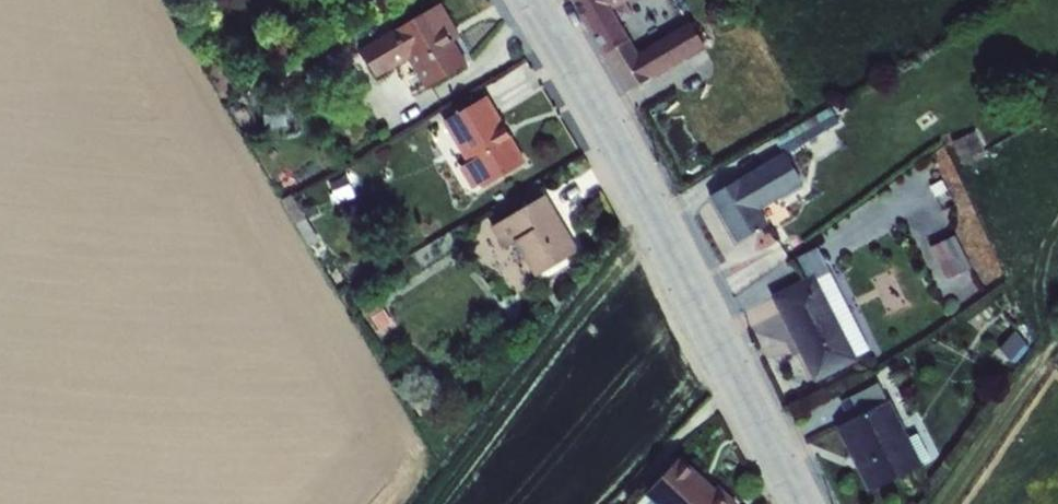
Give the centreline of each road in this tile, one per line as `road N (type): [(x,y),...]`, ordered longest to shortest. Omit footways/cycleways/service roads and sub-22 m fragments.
road 1 (tertiary): [(803,503),(670,237),(535,0)]

